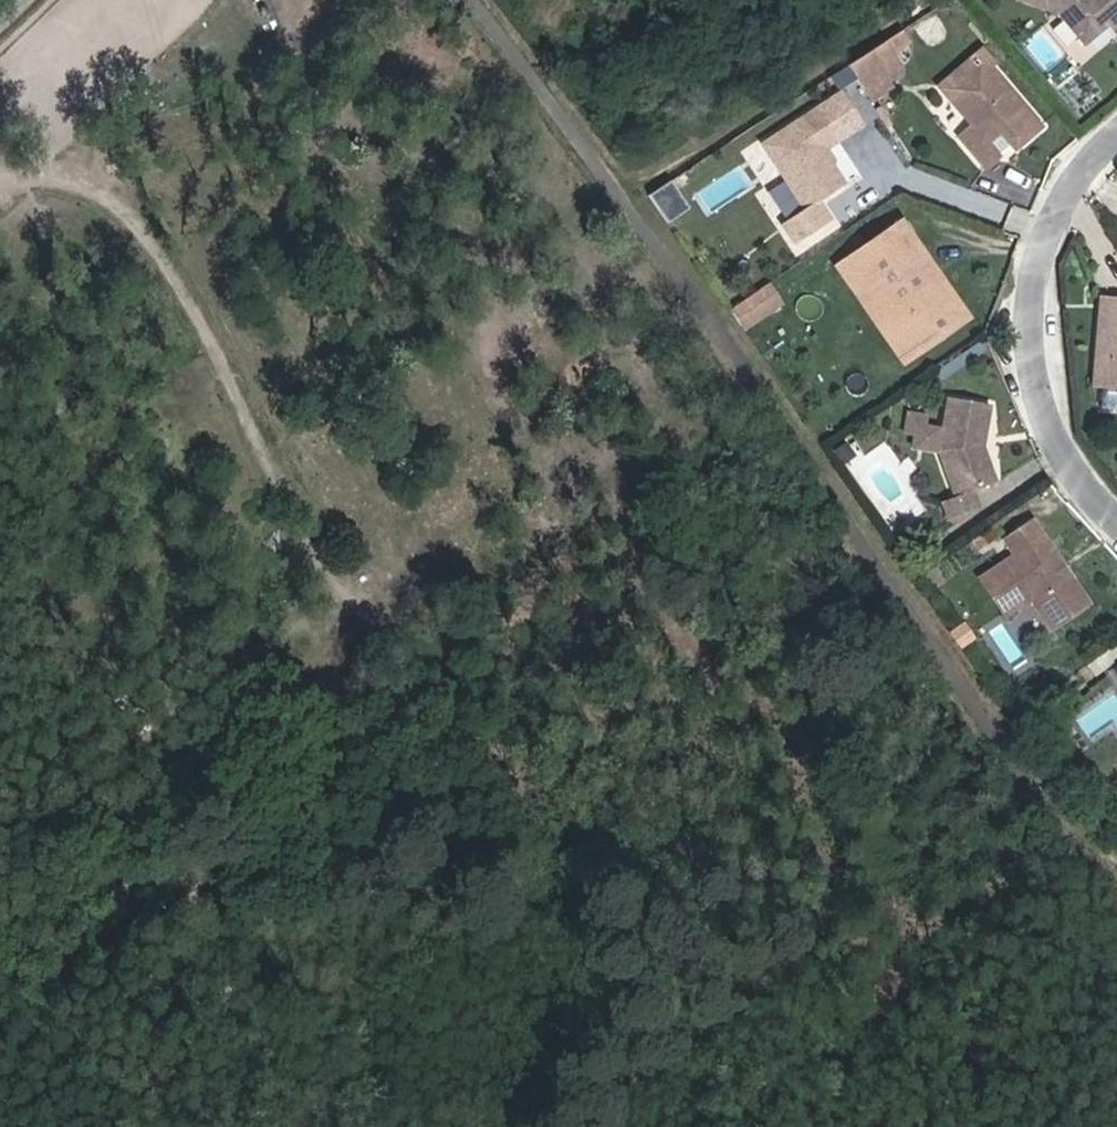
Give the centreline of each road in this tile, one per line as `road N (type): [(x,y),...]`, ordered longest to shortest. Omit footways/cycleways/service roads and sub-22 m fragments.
road 1 (track): [(472,0),(941,654),(1116,877)]
road 2 (residential): [(1116,518),(1061,455),(1042,414),(1028,332),(1030,288),(1055,213),(1116,135)]

